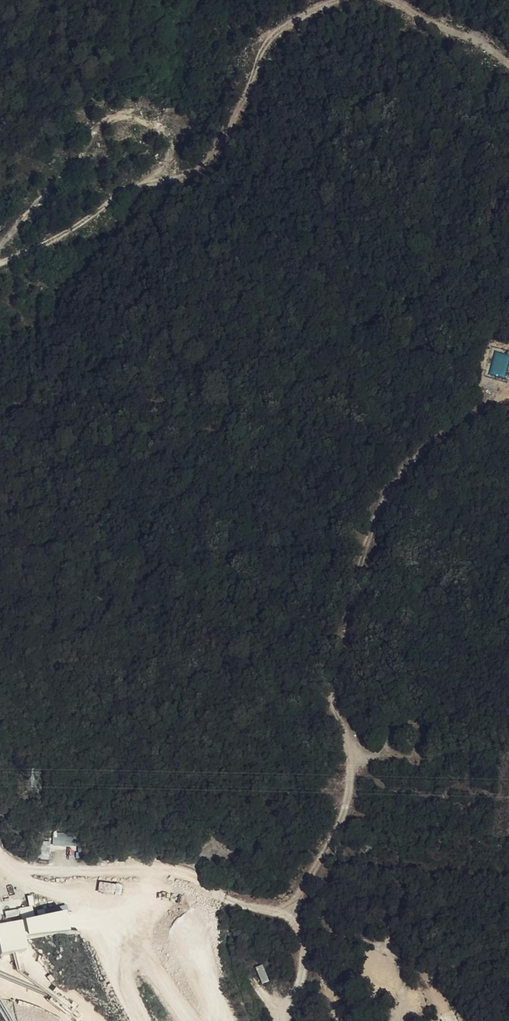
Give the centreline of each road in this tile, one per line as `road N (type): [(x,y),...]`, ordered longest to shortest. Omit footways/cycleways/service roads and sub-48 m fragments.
road 1 (track): [(0,259),(86,221),(134,187),(199,170),(270,44),(295,23),(346,0)]
road 2 (track): [(0,251),(88,156),(103,120),(127,113),(167,139),(171,153),(159,178)]
road 3 (track): [(385,0),(484,43),(508,63)]

